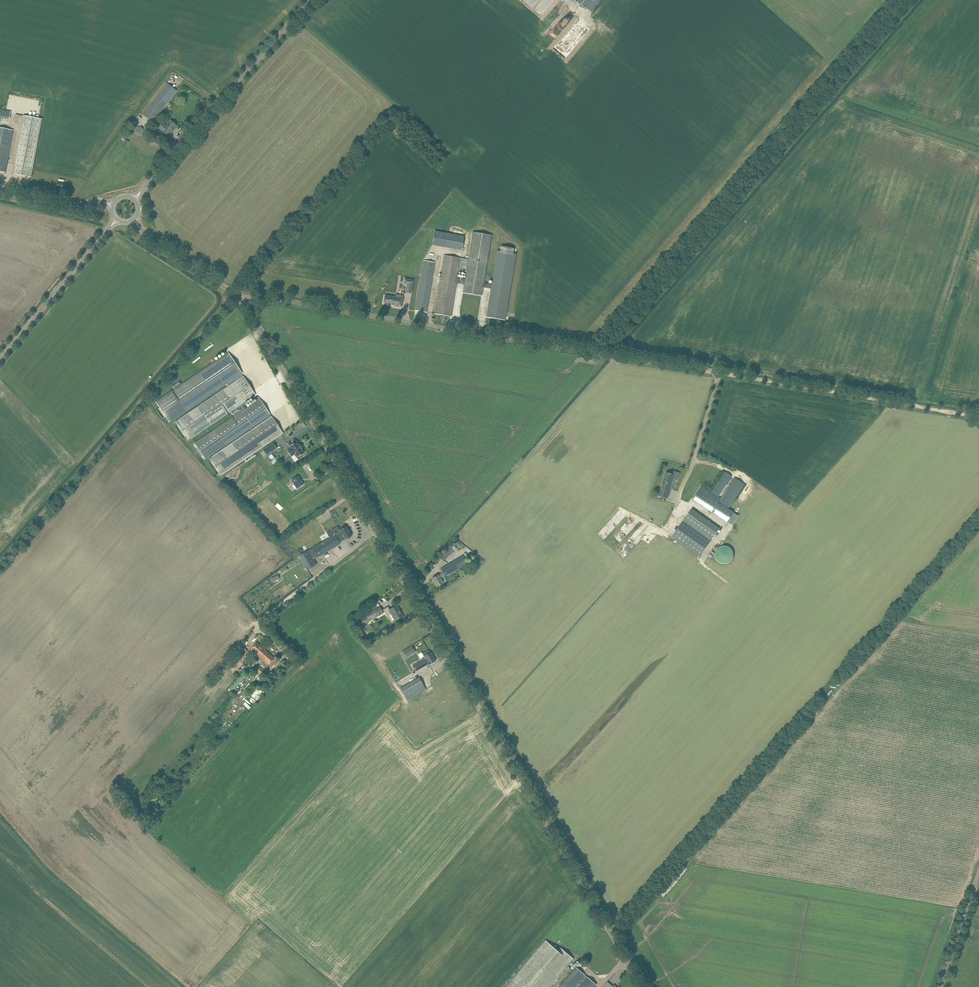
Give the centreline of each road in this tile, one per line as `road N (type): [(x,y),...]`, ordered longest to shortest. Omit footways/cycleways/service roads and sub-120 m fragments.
road 1 (tertiary): [(644,986),(374,531)]
road 2 (unclassified): [(719,373),(240,297)]
road 3 (track): [(0,563),(234,293)]
road 4 (tertiary): [(374,531),(240,297)]
road 5 (tertiary): [(134,198),(314,0)]
road 6 (track): [(978,417),(719,373)]
road 7 (tertiary): [(0,359),(116,219)]
road 8 (unclassified): [(261,616),(374,531)]
road 9 (tertiary): [(240,297),(135,221)]
road 10 (unclassified): [(938,986),(978,869)]

